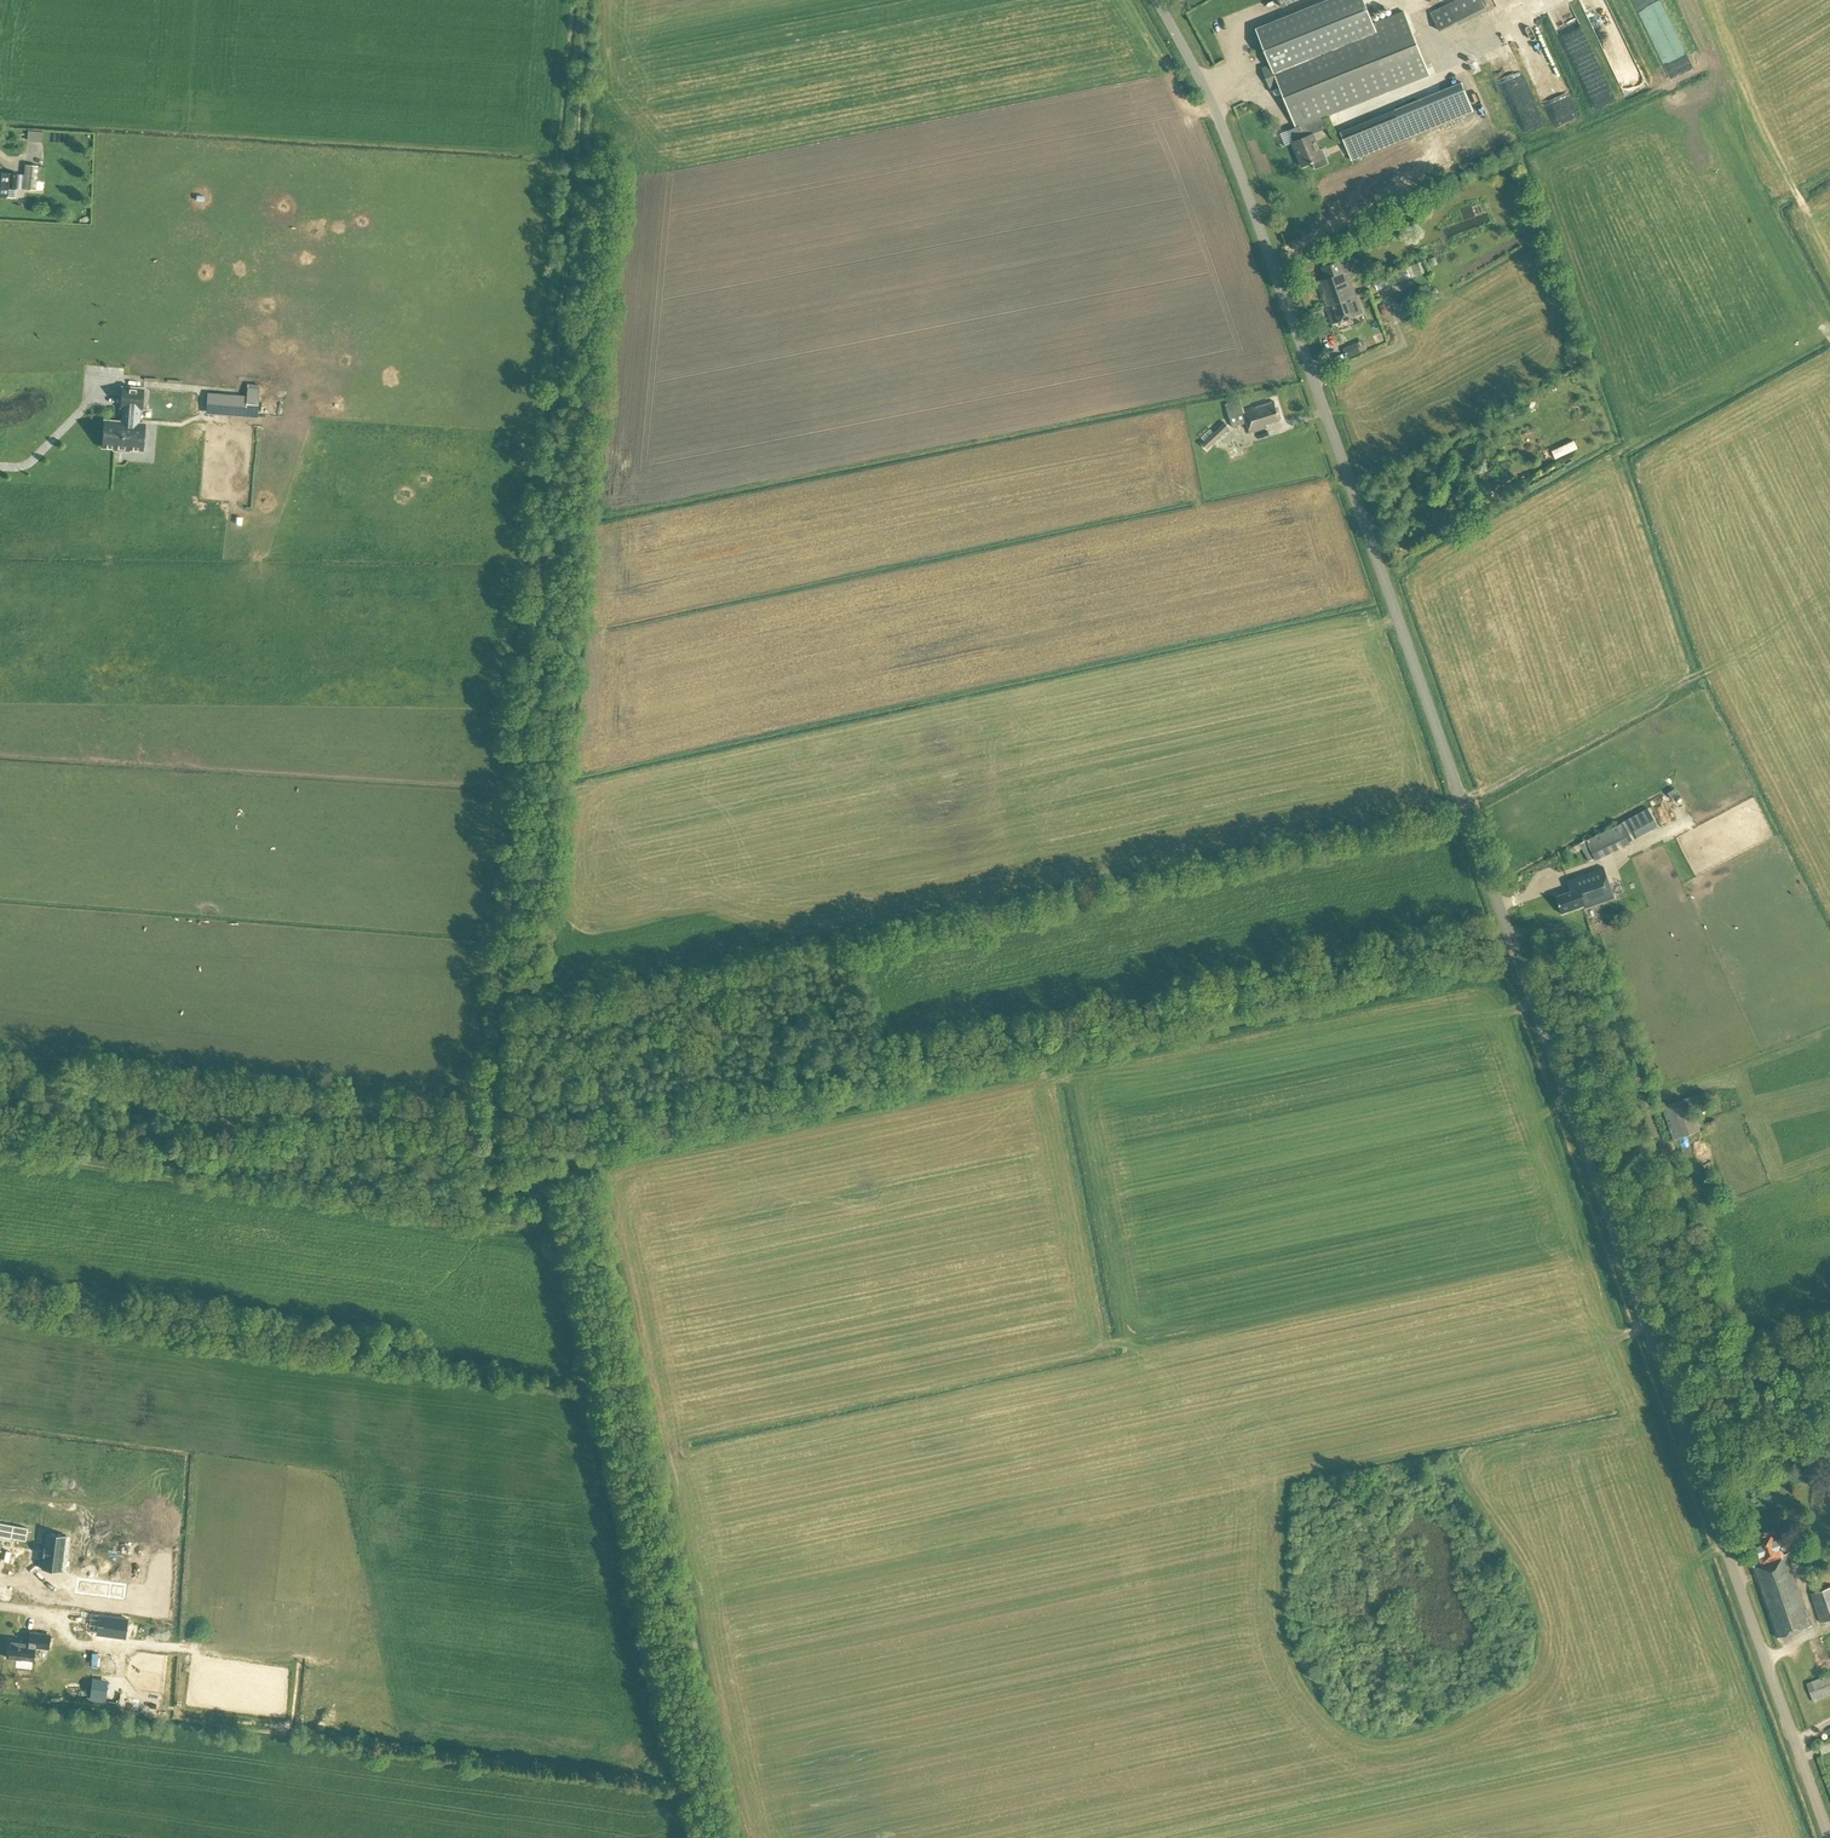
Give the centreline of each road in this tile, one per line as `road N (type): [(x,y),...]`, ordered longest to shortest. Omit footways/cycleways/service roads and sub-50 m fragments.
road 1 (unclassified): [(1829,1837),(1226,138),(1154,0)]
road 2 (track): [(587,0),(488,1139)]
road 3 (track): [(1509,931),(556,1134),(488,1139)]
road 4 (track): [(488,1139),(204,1138),(0,1118)]
road 5 (track): [(1670,1154),(1737,1346)]
road 6 (track): [(1762,1530),(1721,1461),(1686,1434)]

